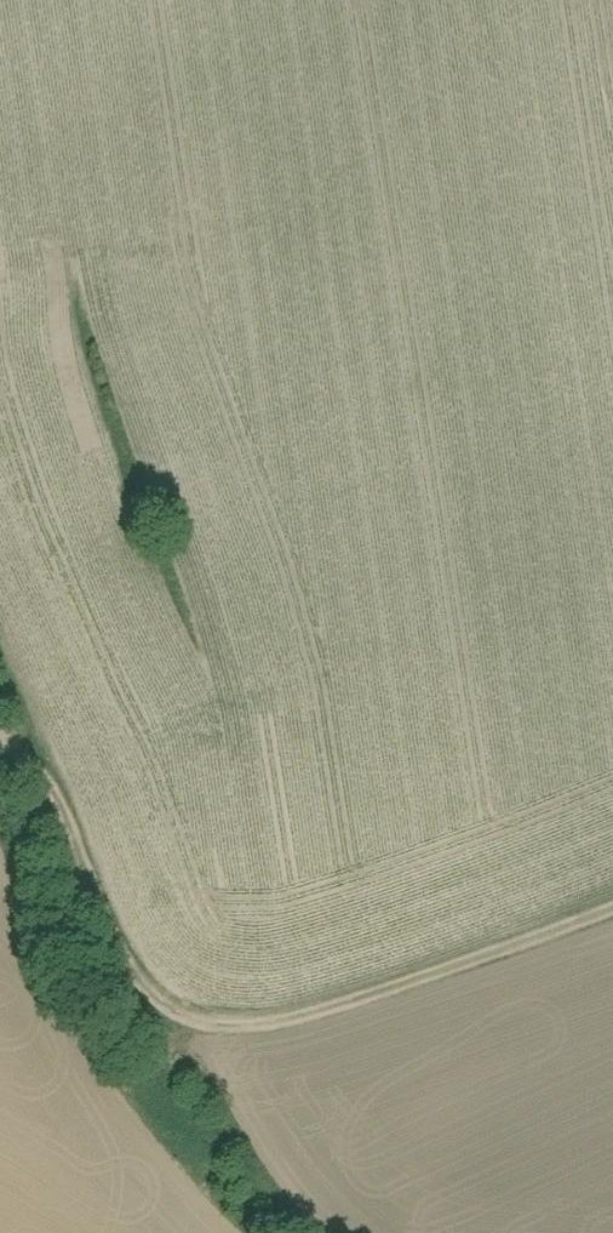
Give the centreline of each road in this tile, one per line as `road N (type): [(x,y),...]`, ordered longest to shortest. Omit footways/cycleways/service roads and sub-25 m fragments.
road 1 (track): [(0,741),(50,793),(82,891),(147,997),(193,1026),(253,1027),(612,914)]

